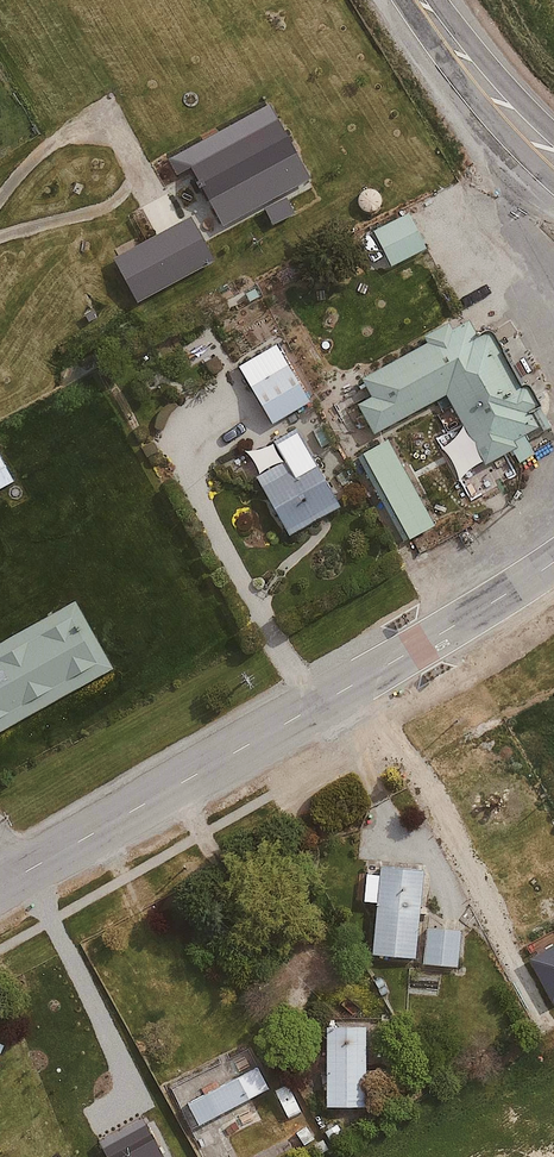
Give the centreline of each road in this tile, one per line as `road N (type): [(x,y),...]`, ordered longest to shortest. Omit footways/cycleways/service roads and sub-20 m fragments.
road 1 (tertiary): [(13,878),(259,745),(553,562)]
road 2 (secondary): [(422,0),(520,122),(553,150)]

